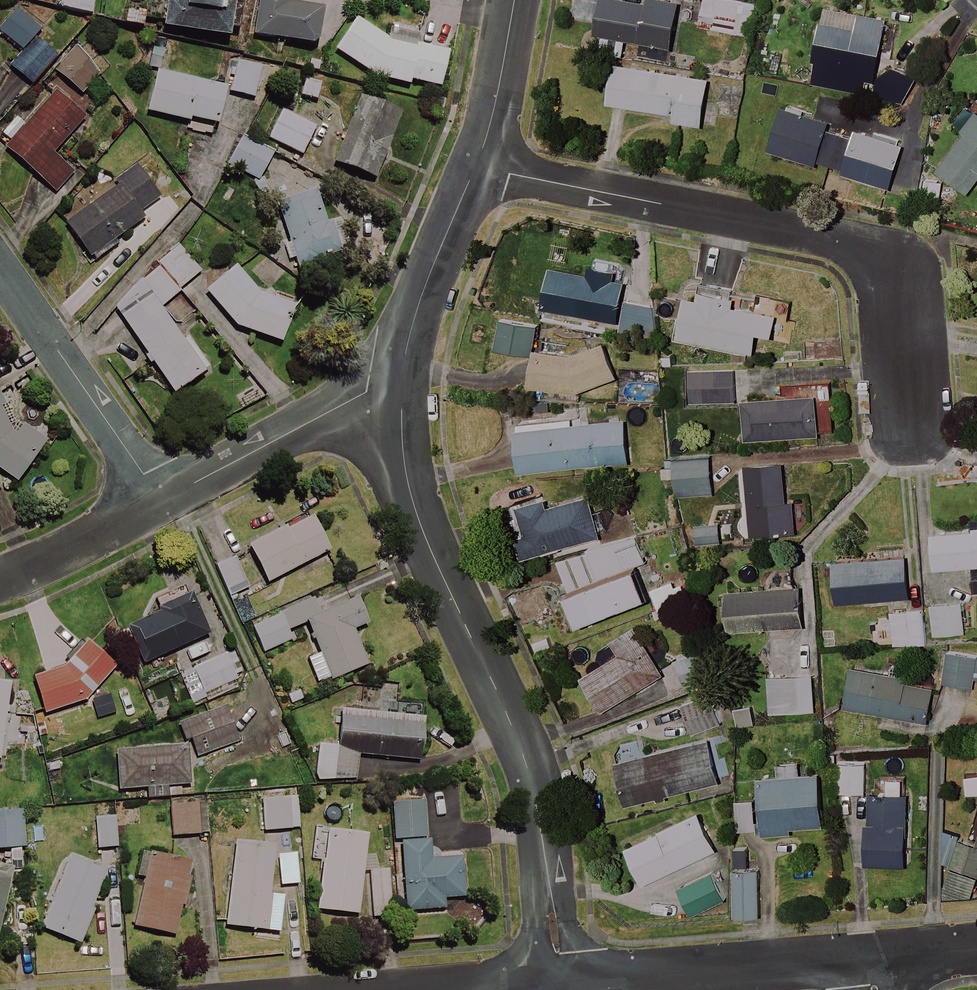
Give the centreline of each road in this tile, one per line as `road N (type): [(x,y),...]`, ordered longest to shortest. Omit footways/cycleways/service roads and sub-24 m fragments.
road 1 (residential): [(402,392),(418,518),(524,749),(556,981)]
road 2 (residential): [(477,165),(897,268),(916,416)]
road 3 (residential): [(860,957),(556,981)]
road 4 (residential): [(161,500),(0,275)]
road 5 (residential): [(402,392),(366,392),(161,500)]
road 6 (residential): [(477,165),(421,298),(402,392)]
road 7 (residential): [(161,500),(0,576)]
road 8 (residential): [(514,0),(477,165)]

